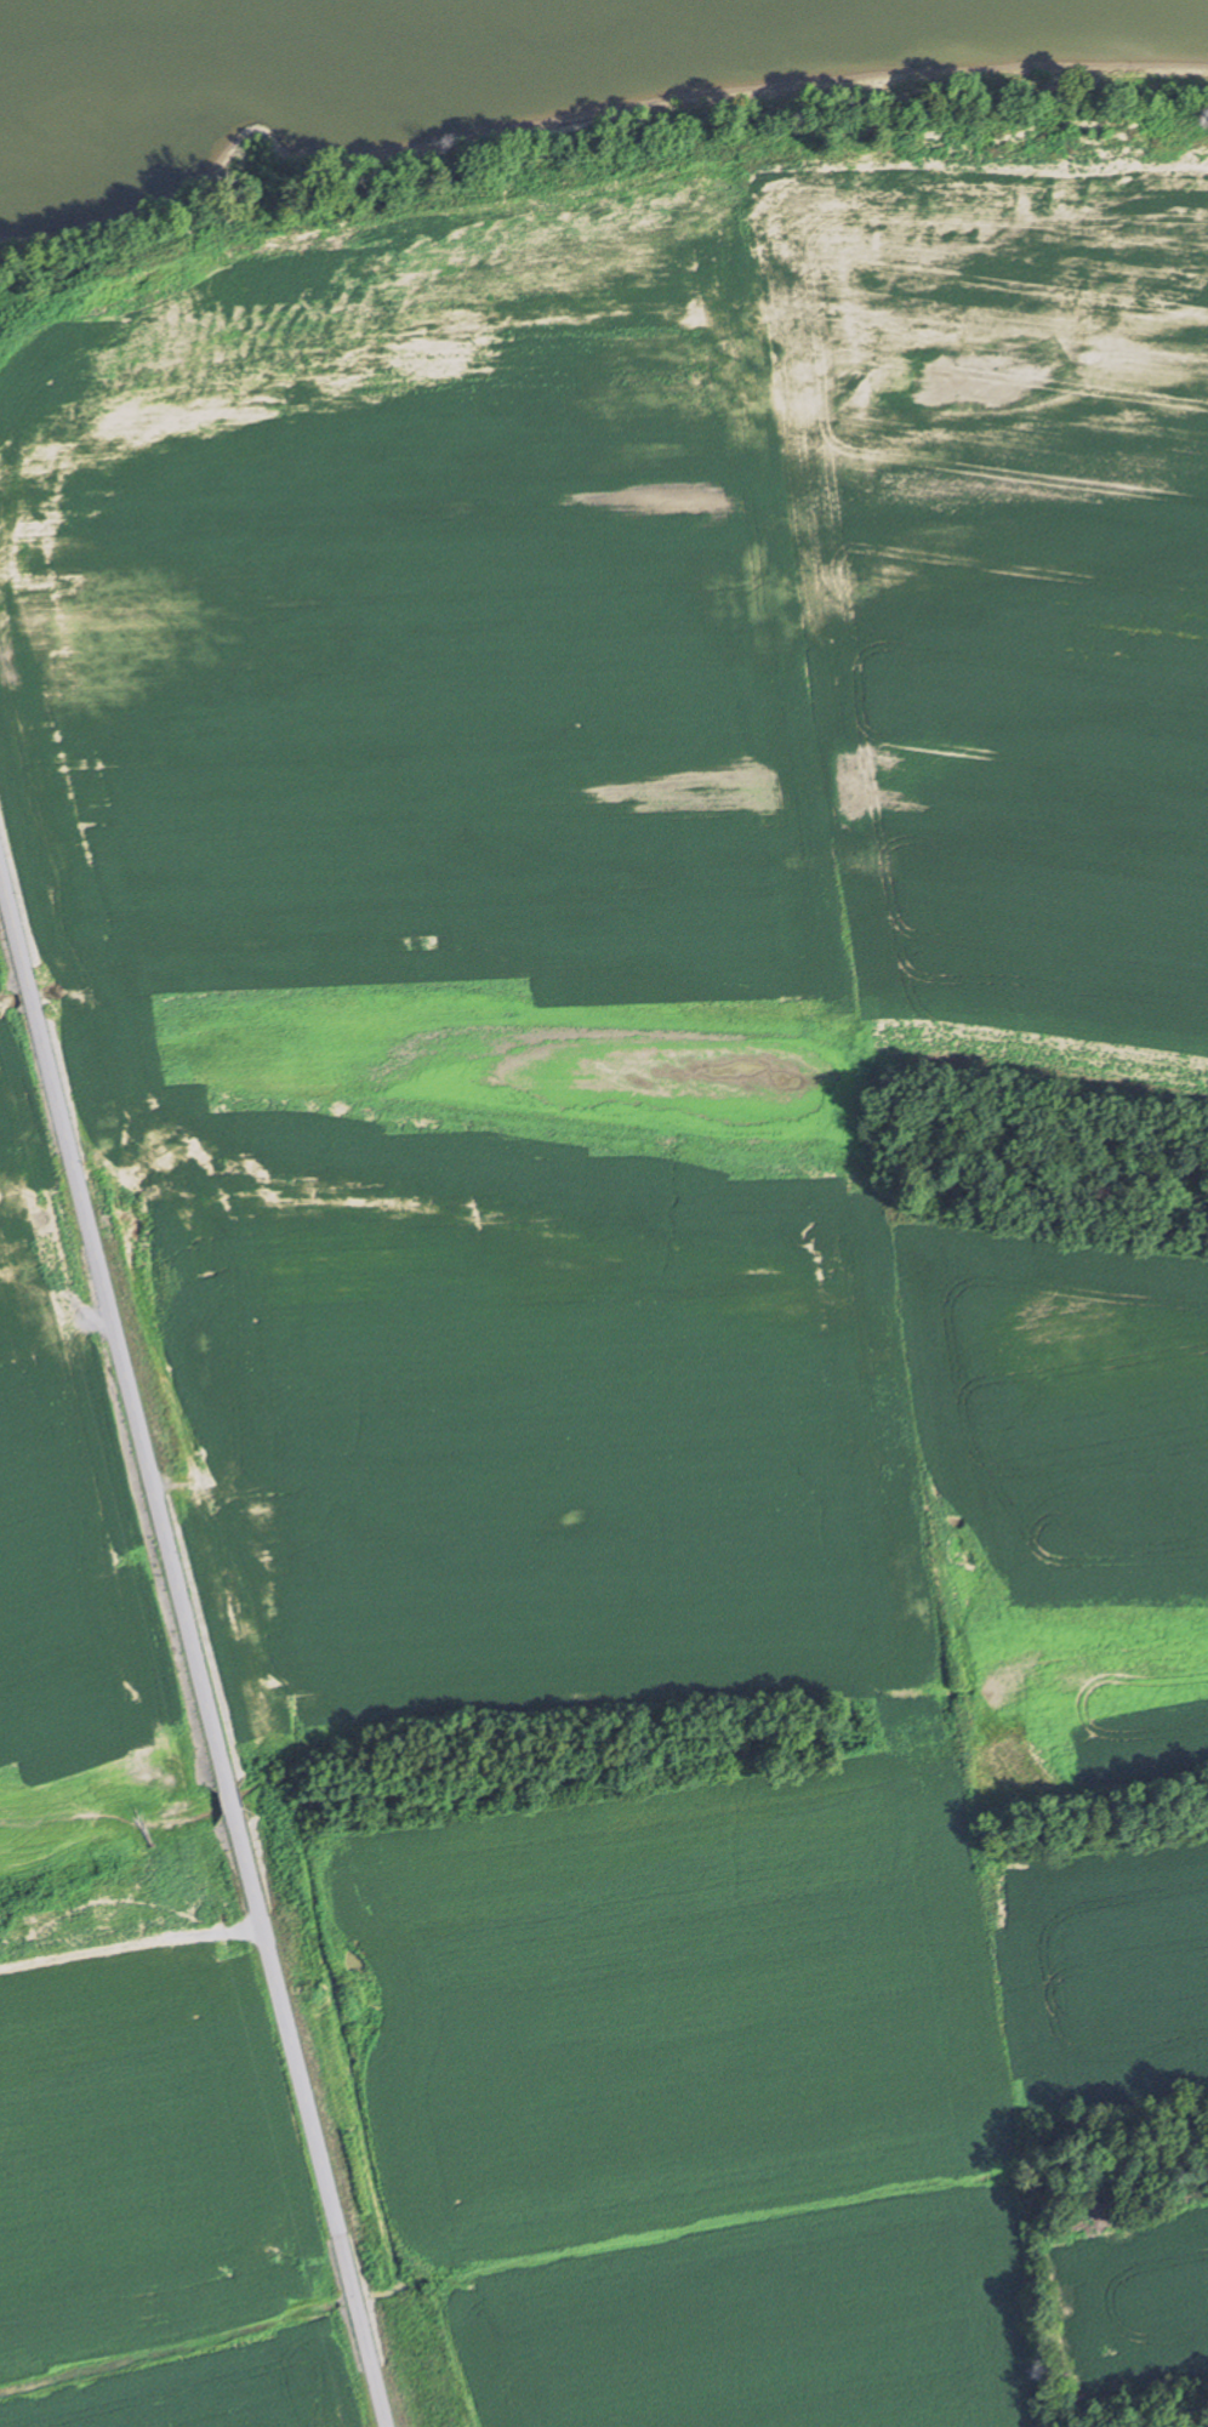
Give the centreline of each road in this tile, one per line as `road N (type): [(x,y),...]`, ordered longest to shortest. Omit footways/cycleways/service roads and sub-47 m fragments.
road 1 (secondary): [(389,2426),(0,870)]

